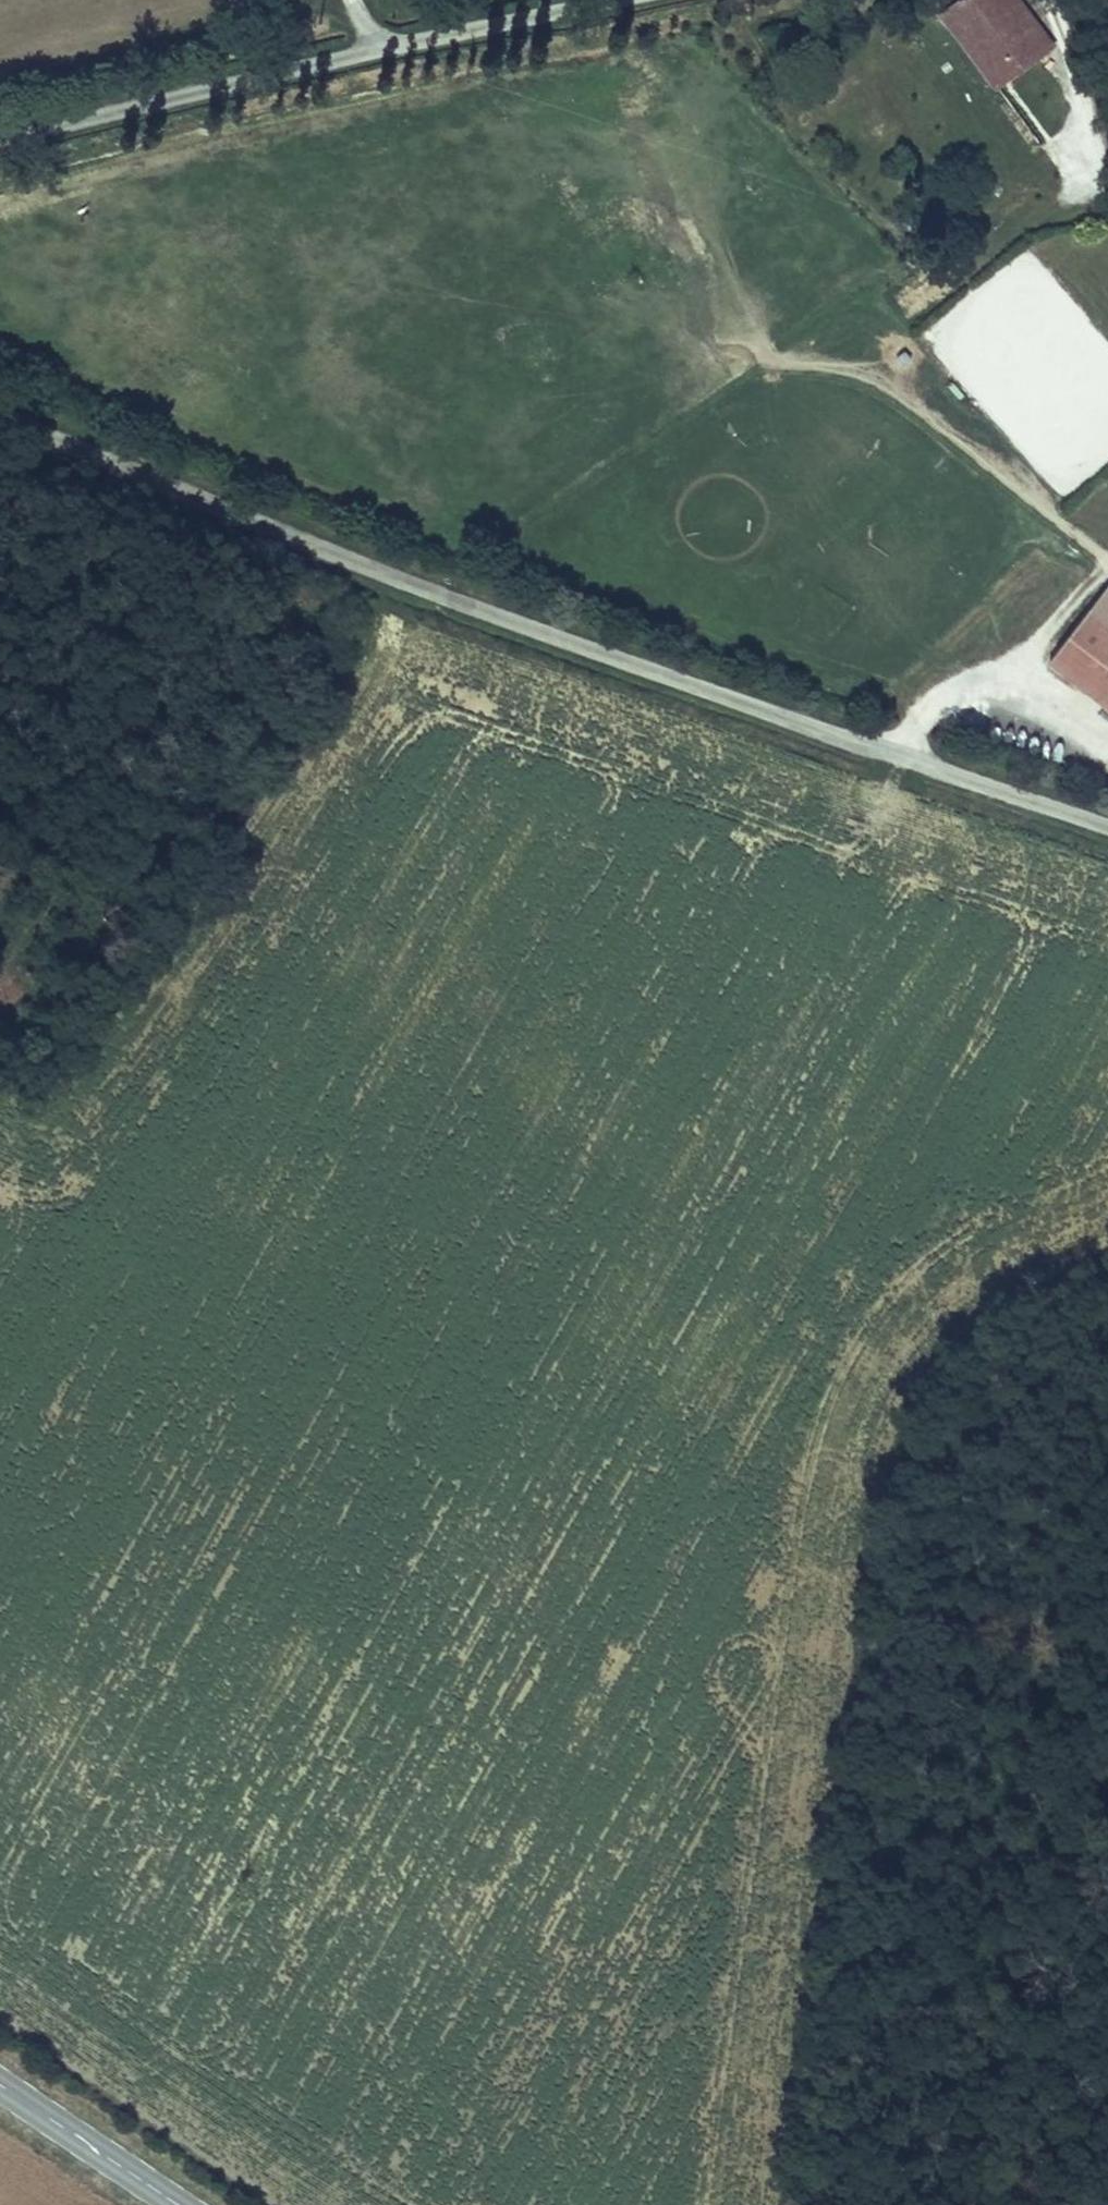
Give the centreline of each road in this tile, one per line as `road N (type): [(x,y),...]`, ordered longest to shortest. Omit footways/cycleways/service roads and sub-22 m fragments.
road 1 (unclassified): [(0,420),(373,569),(1107,830)]
road 2 (secondary): [(0,2082),(182,2204)]

